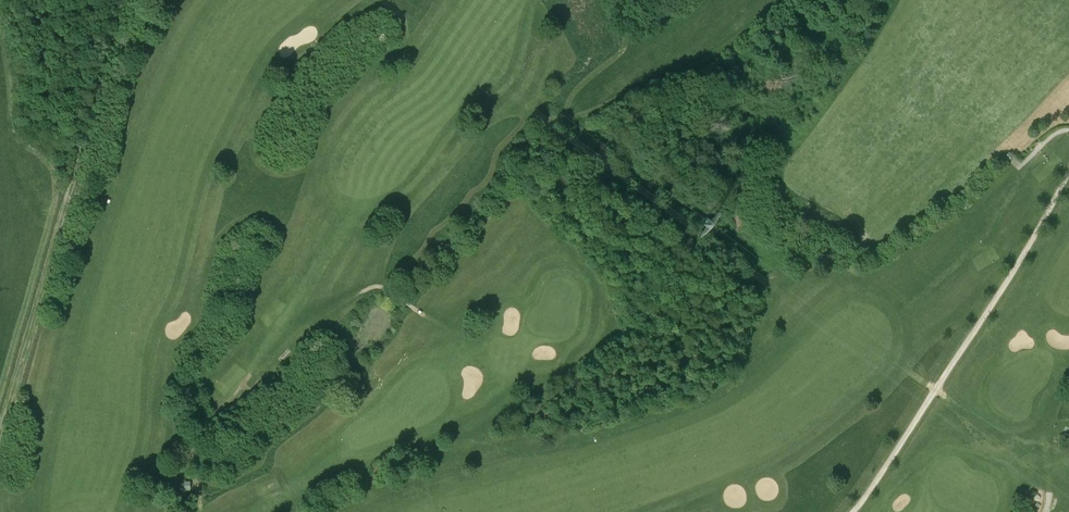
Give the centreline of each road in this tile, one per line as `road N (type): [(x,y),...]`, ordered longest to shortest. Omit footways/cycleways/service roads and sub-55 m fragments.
road 1 (track): [(126,0),(0,433)]
road 2 (track): [(853,511),(936,392),(1068,170)]

